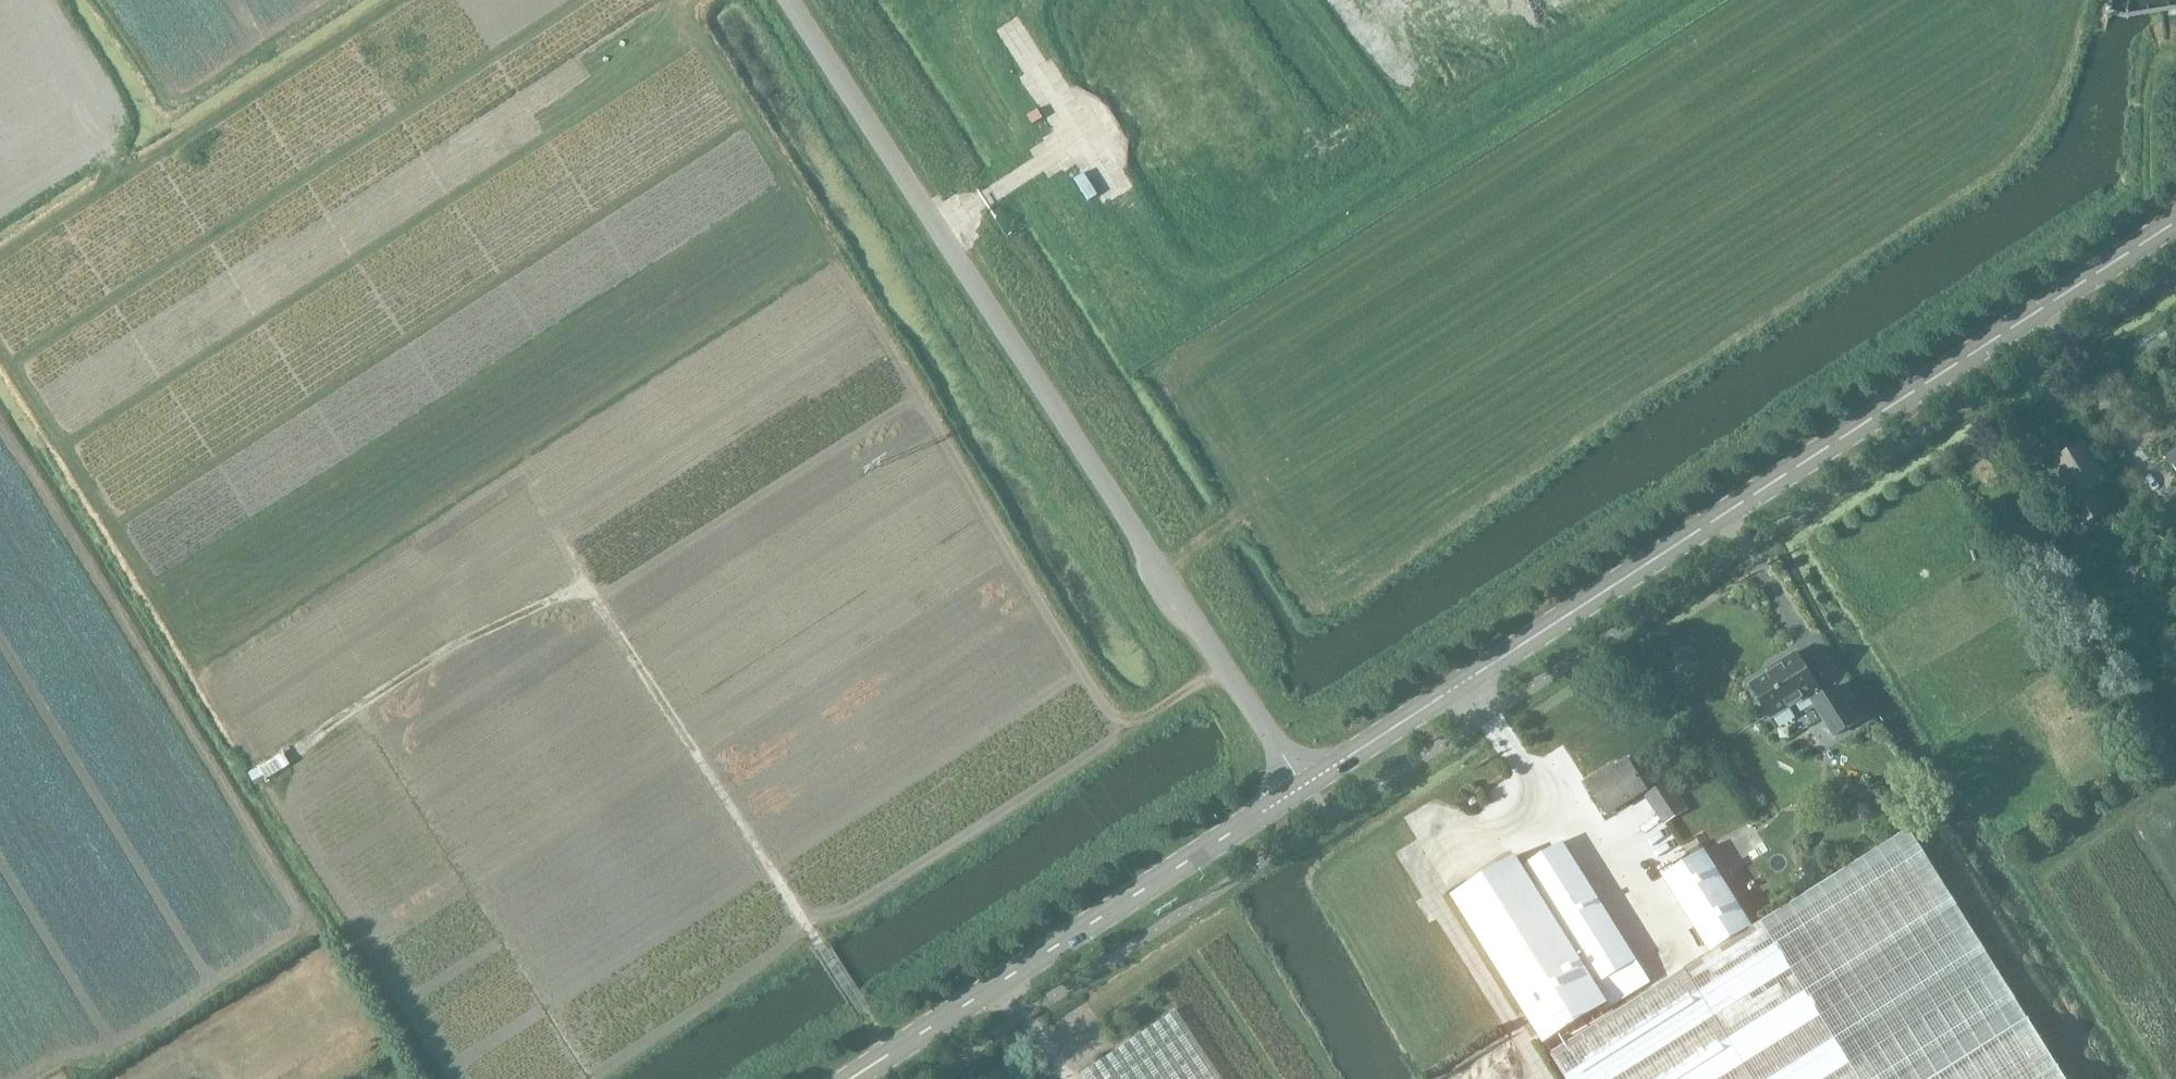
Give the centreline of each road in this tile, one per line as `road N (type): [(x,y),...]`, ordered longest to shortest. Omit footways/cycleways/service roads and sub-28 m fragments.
road 1 (tertiary): [(1307,783),(2175,226)]
road 2 (unclassified): [(1307,783),(784,0)]
road 3 (tertiary): [(849,1078),(1307,783)]

